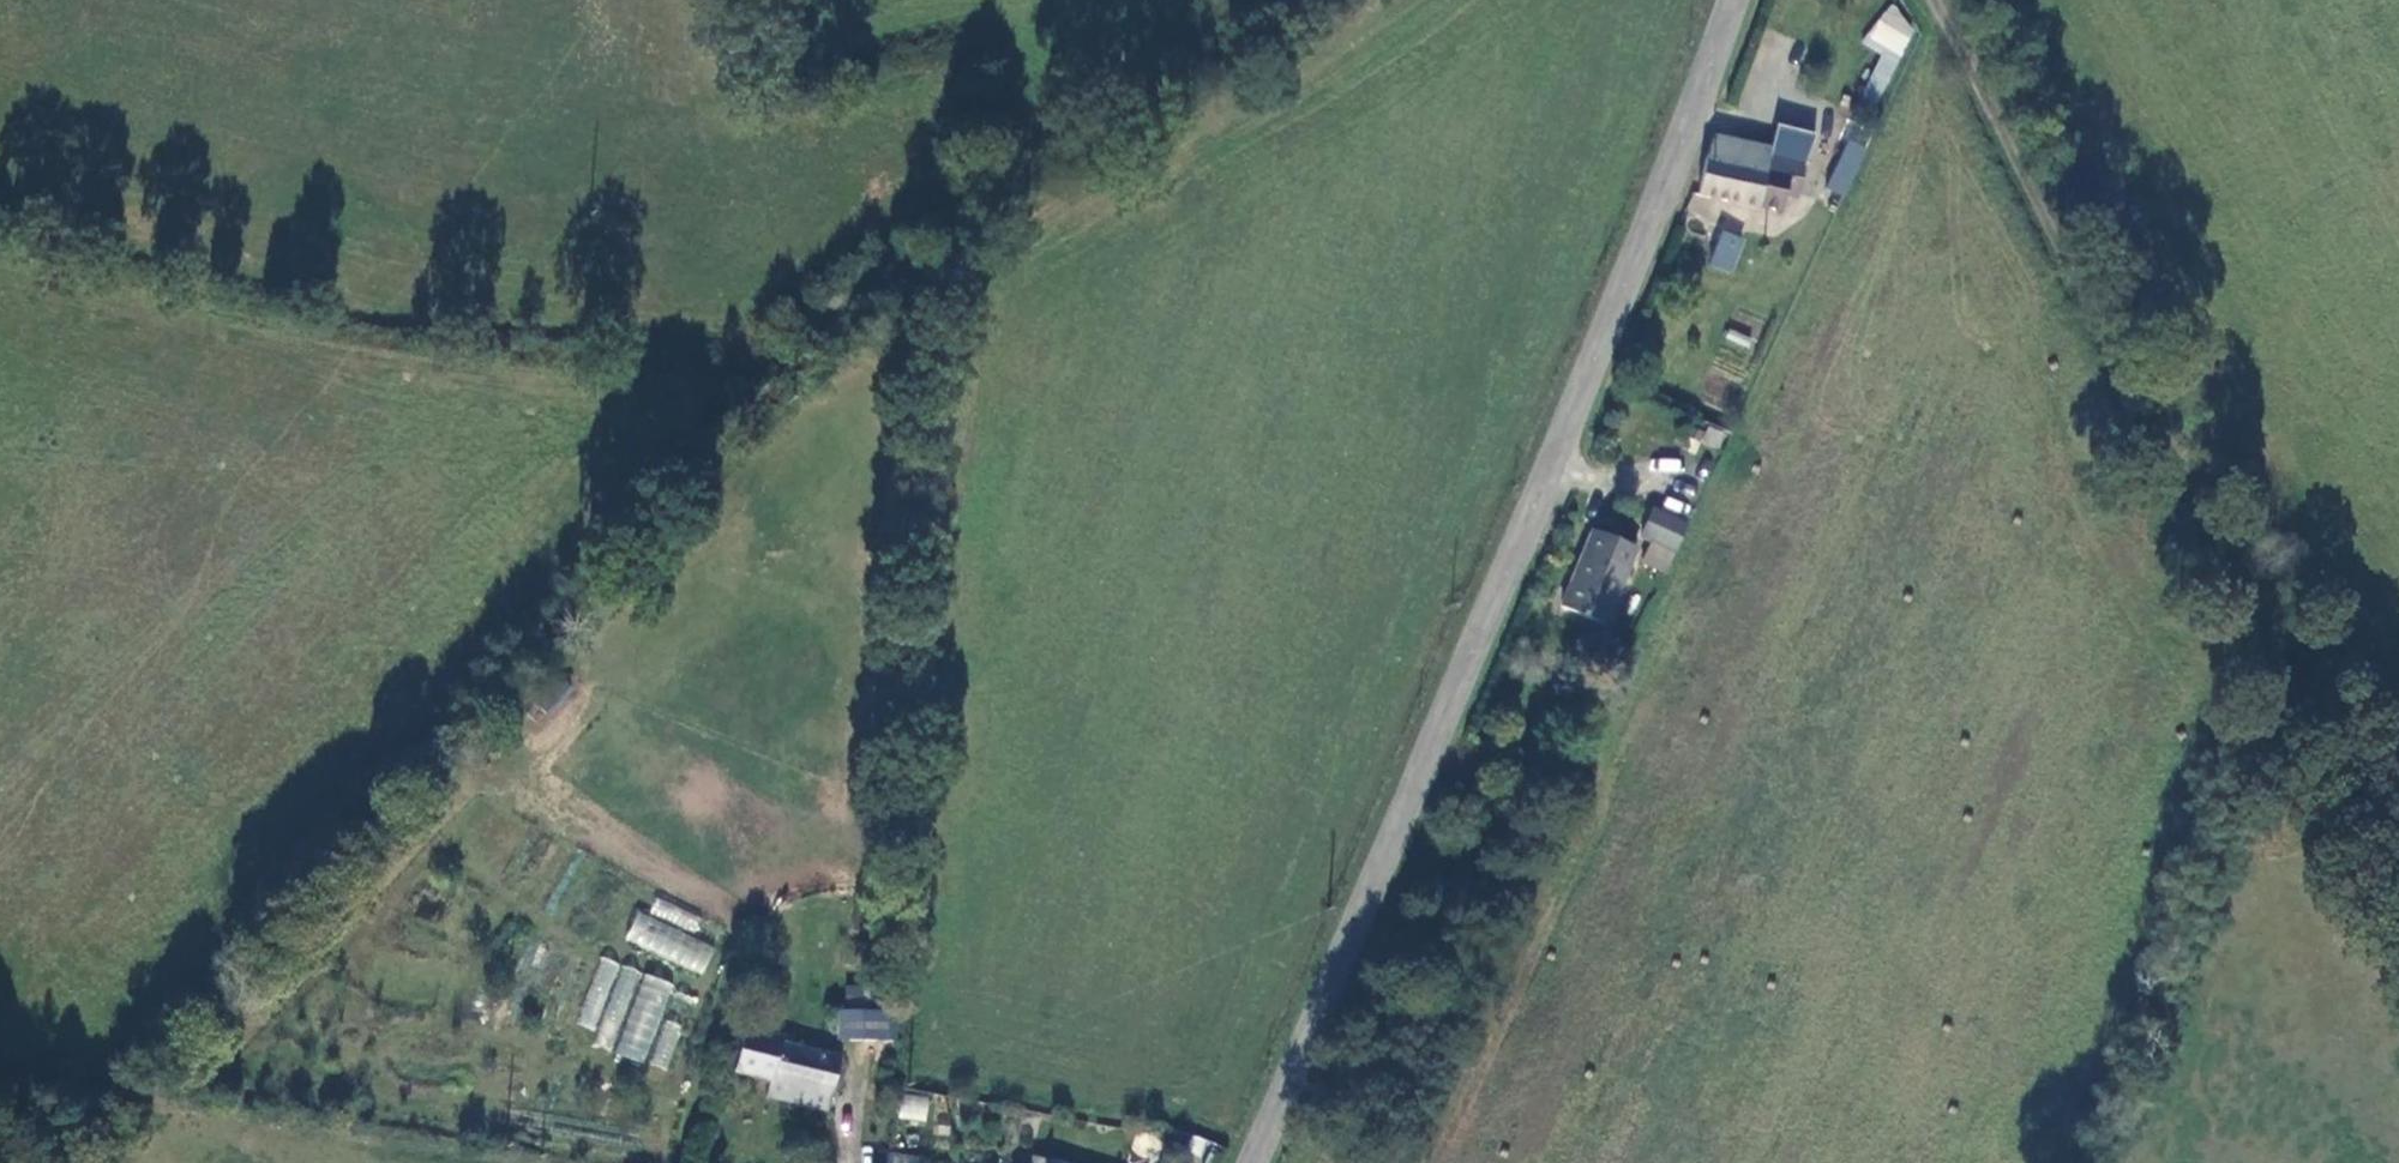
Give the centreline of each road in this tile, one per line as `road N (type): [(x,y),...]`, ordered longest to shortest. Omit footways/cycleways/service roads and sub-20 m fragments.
road 1 (track): [(21,1162),(920,253),(1330,0)]
road 2 (secondary): [(1249,1162),(1733,0)]
road 3 (track): [(1926,0),(2398,852)]

